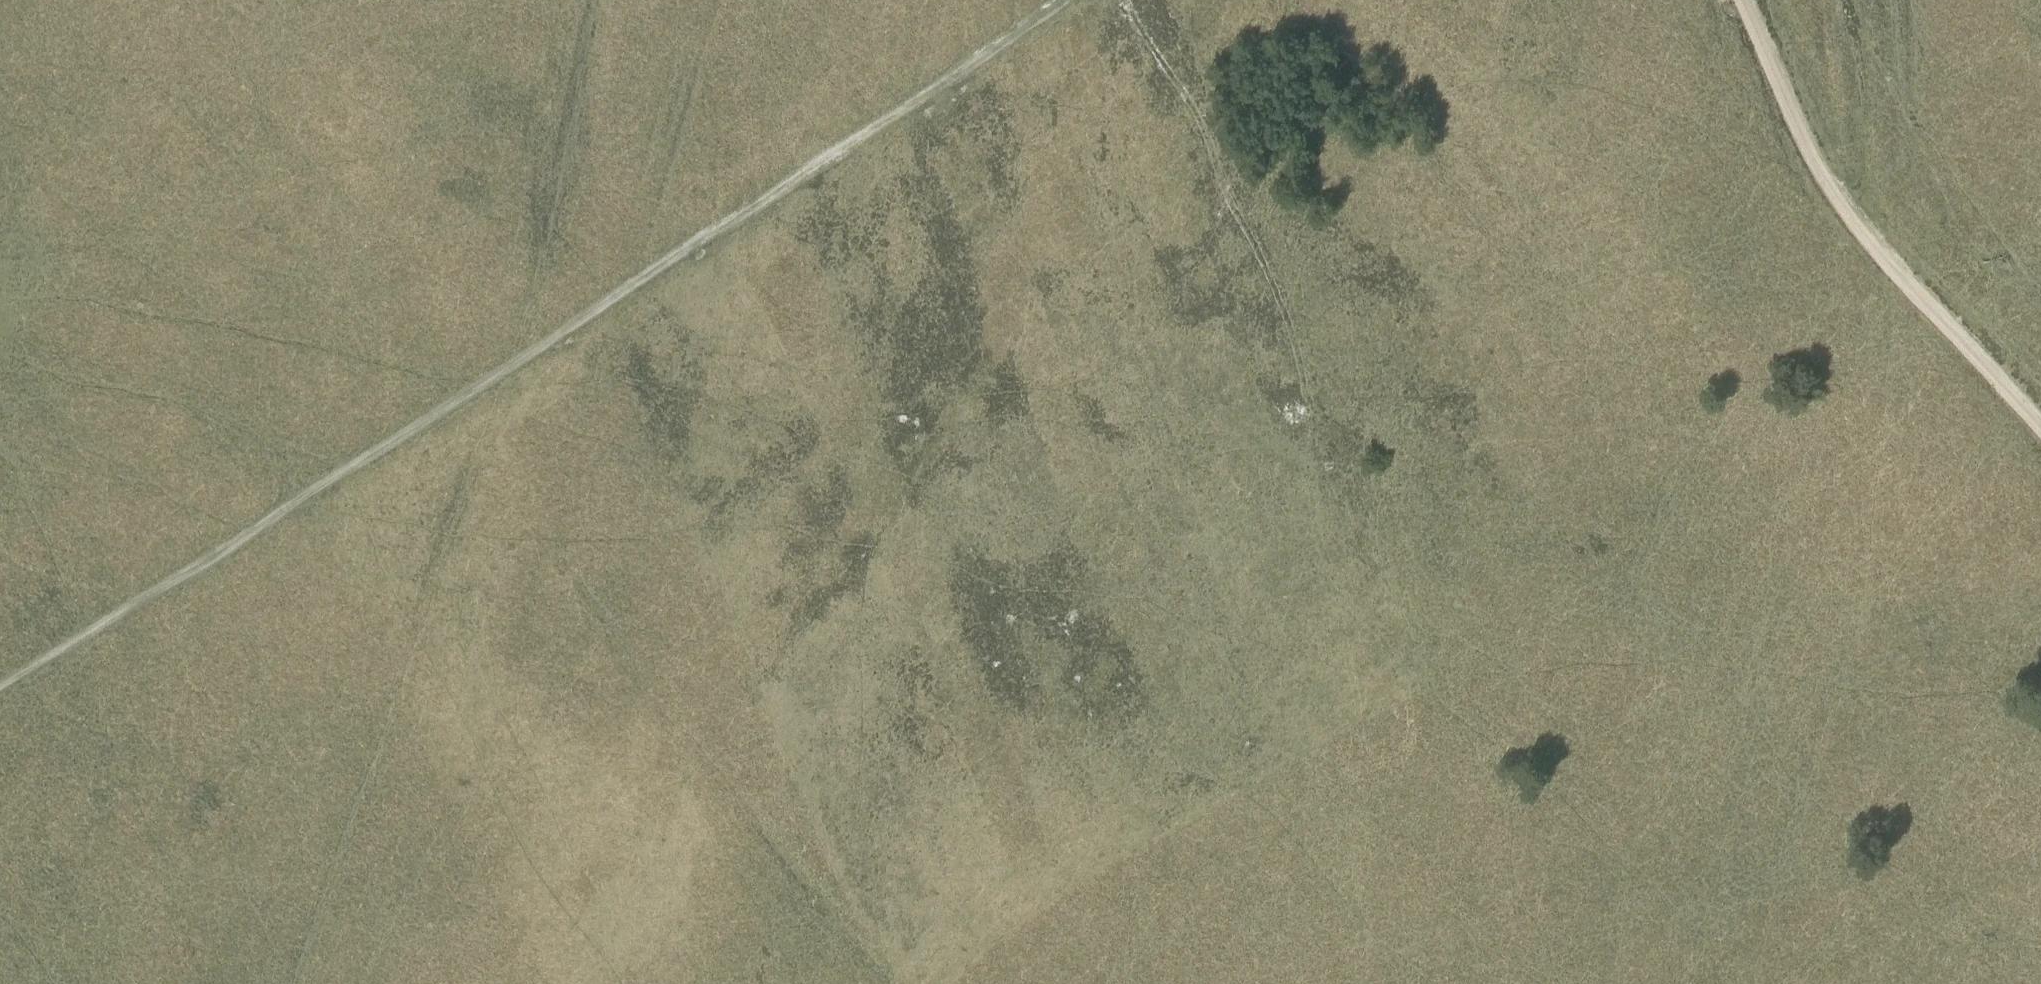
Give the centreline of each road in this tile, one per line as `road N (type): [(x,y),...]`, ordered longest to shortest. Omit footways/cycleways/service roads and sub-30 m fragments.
road 1 (track): [(1070,0),(352,468),(0,686)]
road 2 (track): [(2040,424),(1888,263),(1834,193),(1743,0)]

